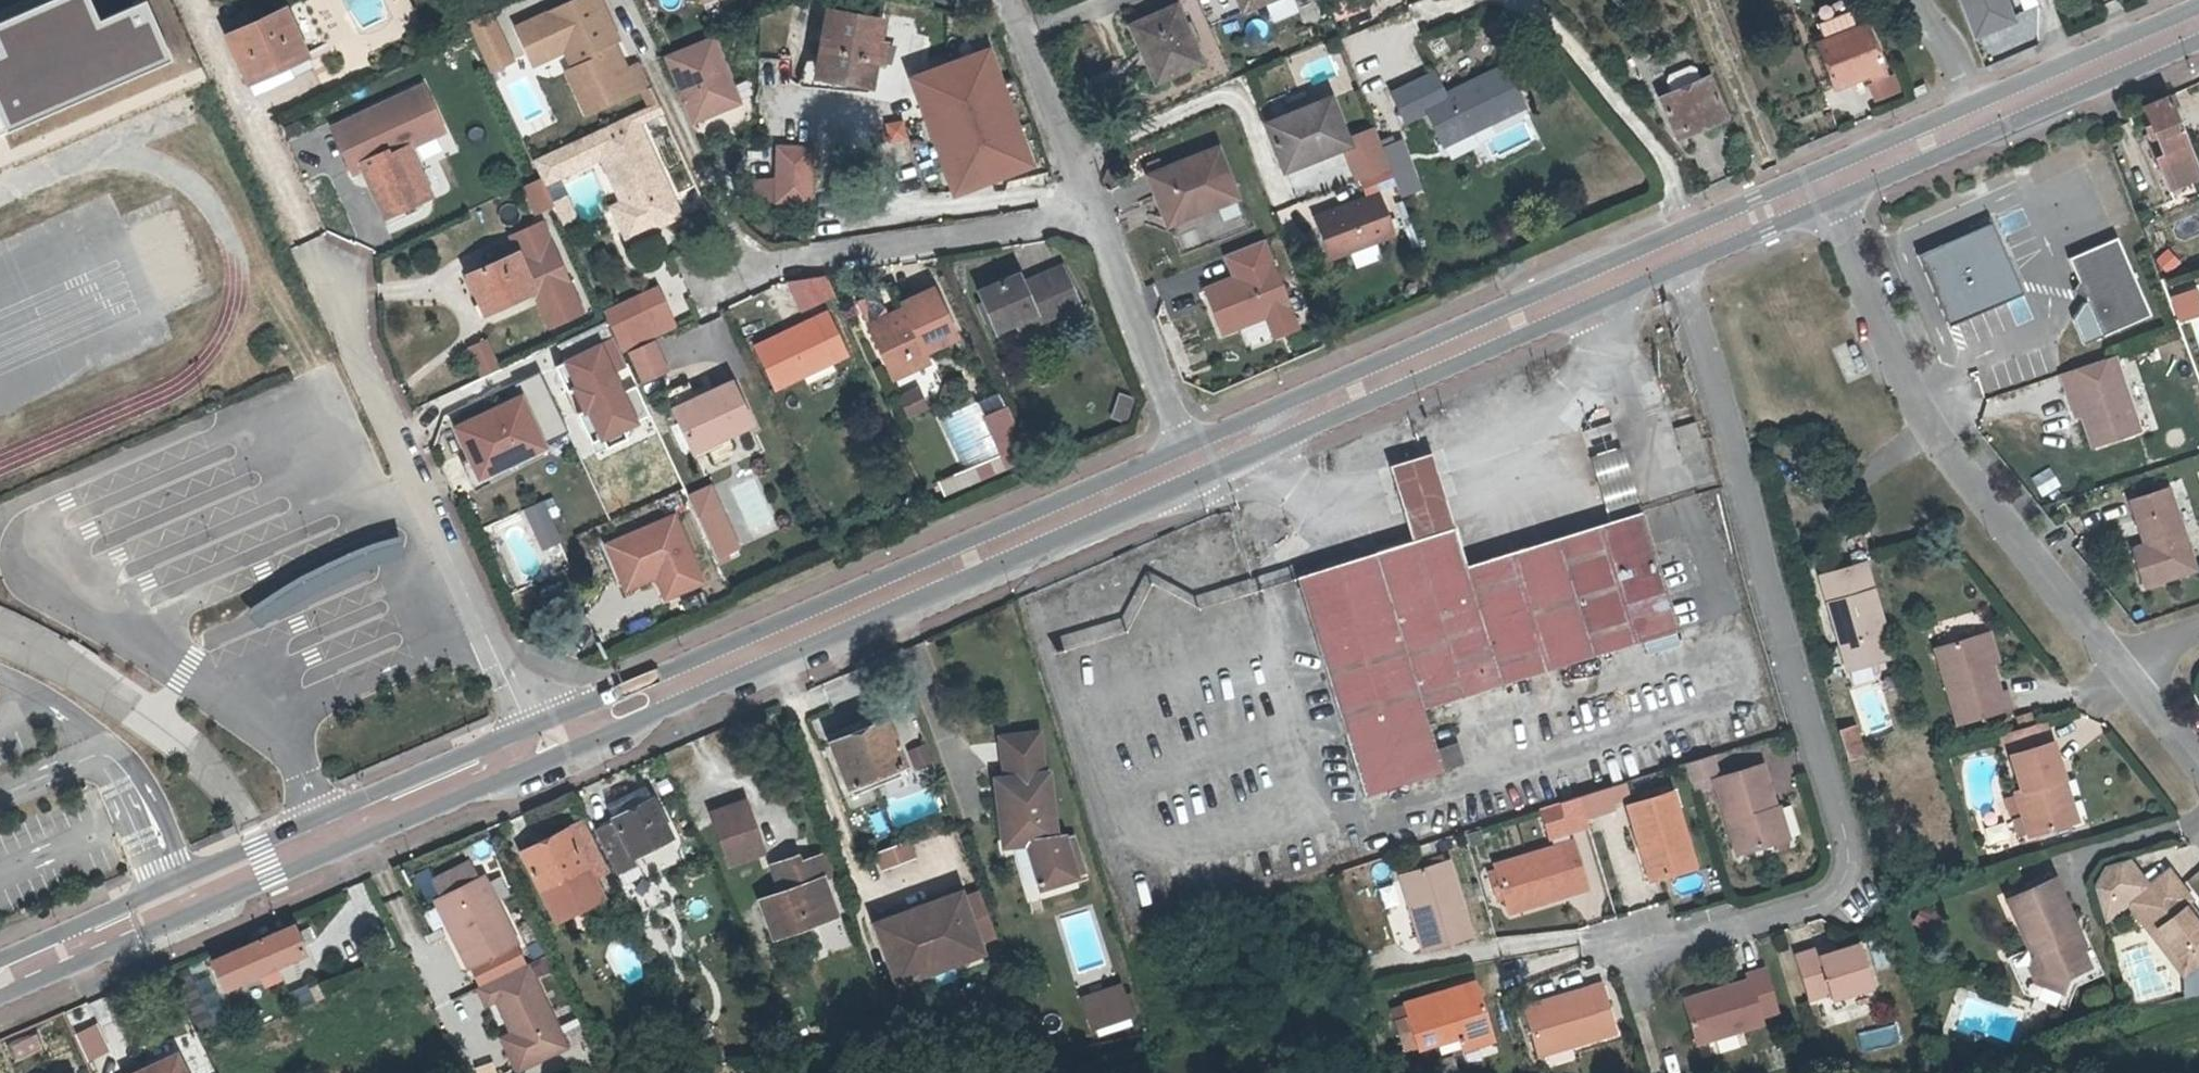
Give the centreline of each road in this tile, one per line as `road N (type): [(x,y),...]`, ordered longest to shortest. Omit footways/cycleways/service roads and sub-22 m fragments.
road 1 (residential): [(1677,258),(1850,853),(1849,874),(1824,901),(1620,956)]
road 2 (primary): [(1194,468),(542,751)]
road 3 (residential): [(1829,192),(1924,419),(2118,665)]
road 4 (unclassified): [(314,249),(542,751)]
road 5 (primary): [(1677,258),(1194,468)]
road 6 (residential): [(696,295),(779,262),(1094,213)]
road 7 (primary): [(542,751),(180,909)]
road 8 (residential): [(1532,0),(1669,163),(1702,247)]
road 9 (unclassified): [(0,798),(82,765),(119,767),(180,909)]
road 10 (residential): [(1194,468),(1094,213)]
road 11 (residential): [(1094,213),(1010,0)]
road 12 (primary): [(2198,31),(1990,122)]
road 13 (primary): [(180,909),(0,987)]
road 14 (primary): [(1990,122),(1829,192)]
road 15 (residential): [(1990,122),(1921,0)]
road 16 (primary): [(1829,192),(1702,247)]
road 17 (residential): [(2118,665),(2198,767)]

